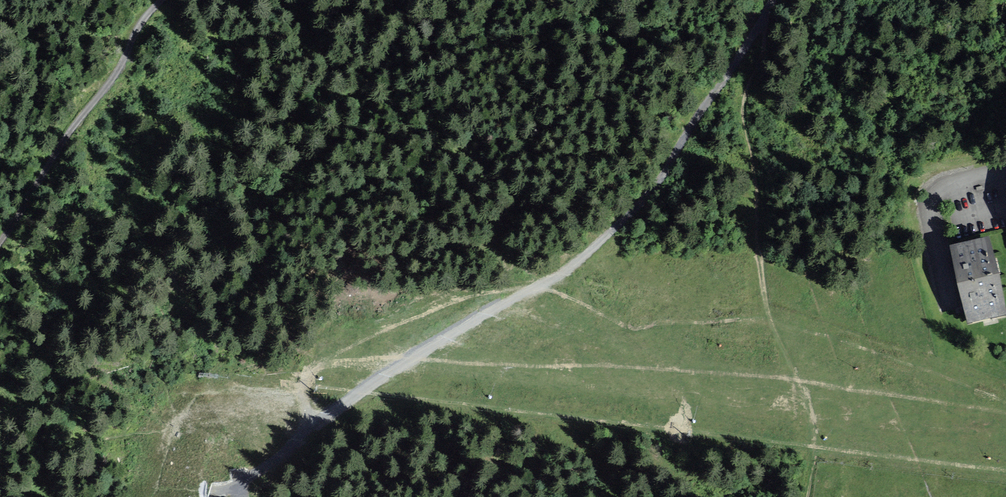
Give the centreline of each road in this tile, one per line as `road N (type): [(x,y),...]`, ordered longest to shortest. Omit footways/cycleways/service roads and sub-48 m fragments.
road 1 (track): [(773,5),(642,204),(595,245),(235,485)]
road 2 (track): [(159,0),(0,240)]
road 3 (residential): [(1005,169),(949,185),(931,201),(949,307)]

